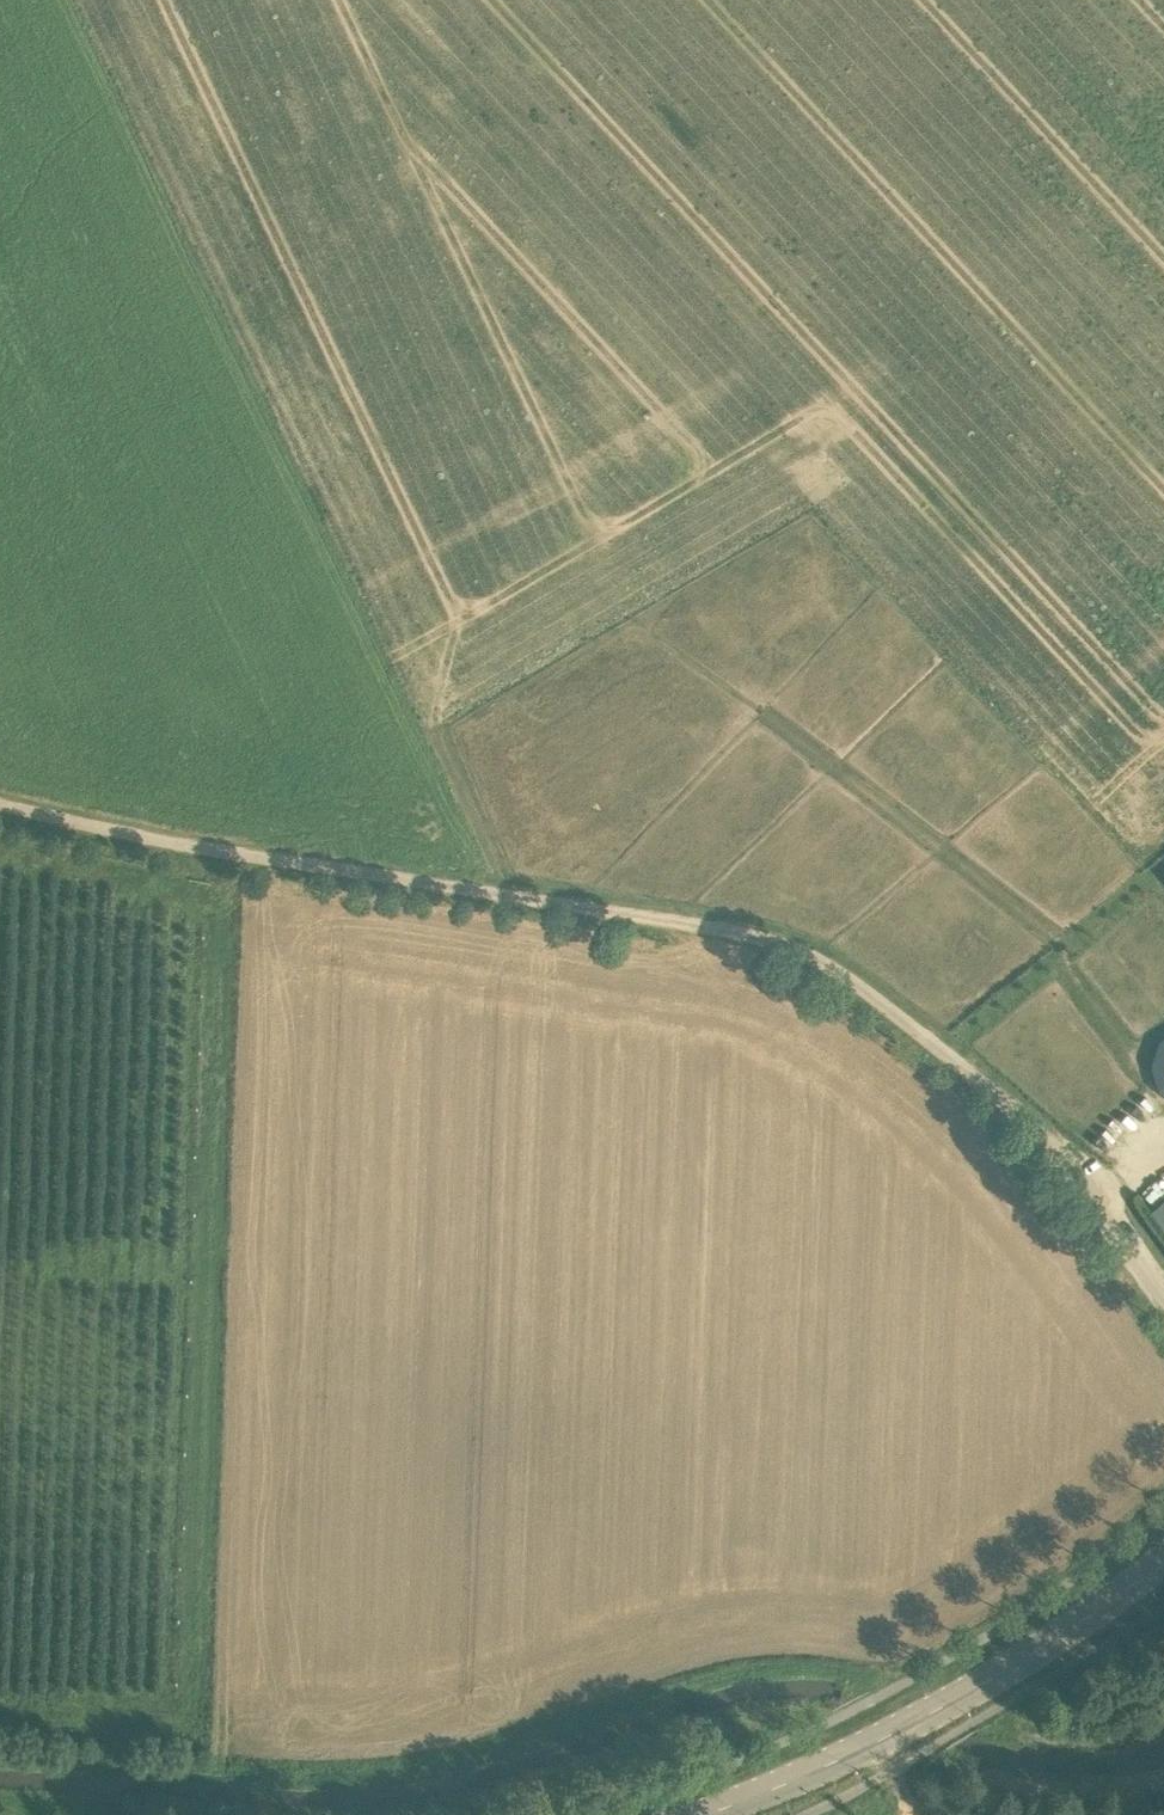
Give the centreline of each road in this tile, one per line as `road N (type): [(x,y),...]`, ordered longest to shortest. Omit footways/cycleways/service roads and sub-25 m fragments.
road 1 (unclassified): [(1163,1308),(1089,1206),(904,1031),(789,957),(692,932),(0,805)]
road 2 (tertiary): [(720,1814),(881,1739),(1048,1642),(1163,1562)]

